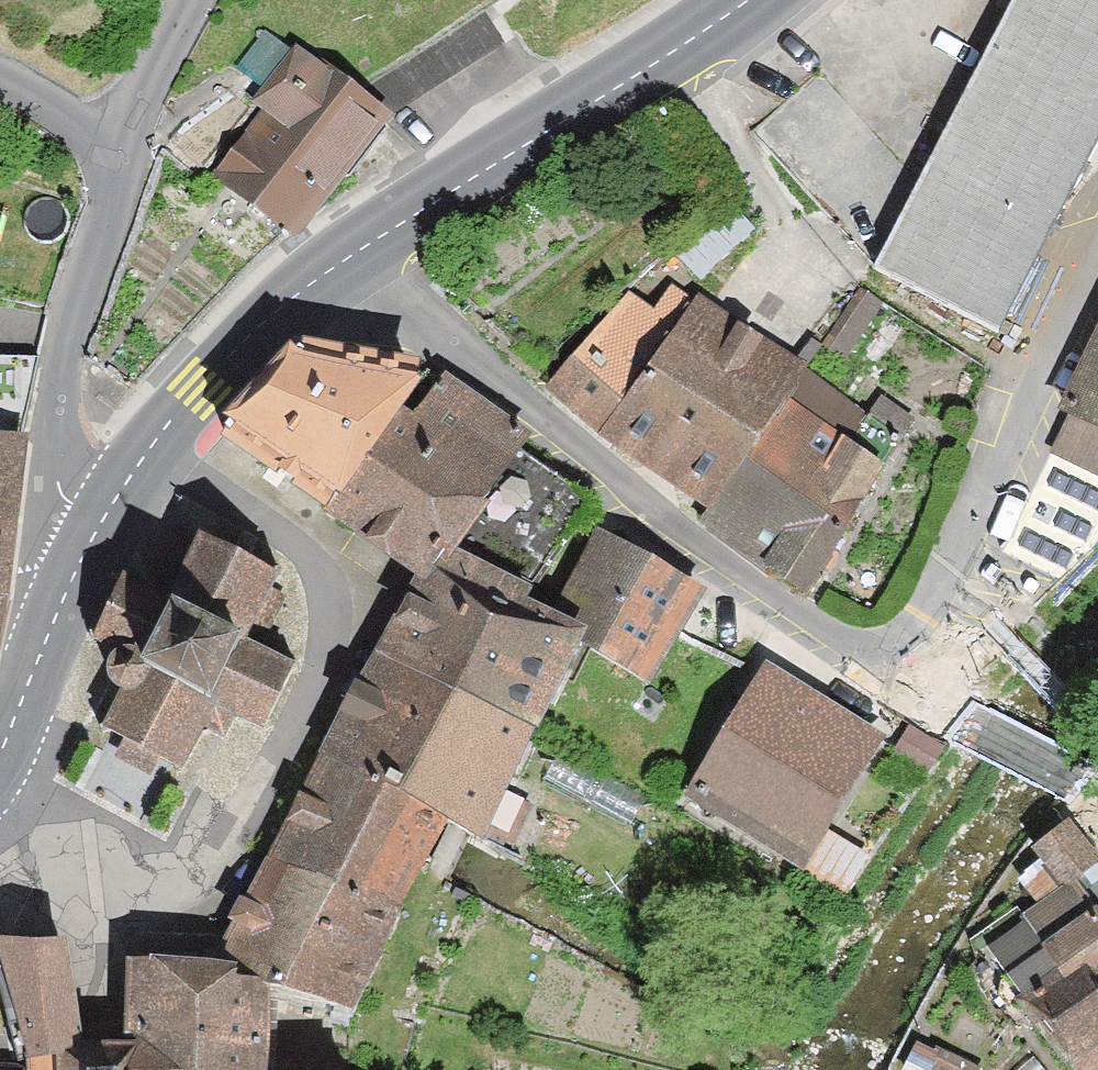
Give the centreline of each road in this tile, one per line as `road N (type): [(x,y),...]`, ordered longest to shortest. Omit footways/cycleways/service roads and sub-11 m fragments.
road 1 (residential): [(0,822),(113,875),(161,879),(205,863),(236,845),(316,689),(335,625),(328,587),(308,553),(157,452)]
road 2 (residential): [(354,263),(735,574),(901,688)]
road 3 (tertiary): [(354,263),(759,0)]
road 4 (residential): [(901,688),(1028,381),(1097,259)]
road 5 (residential): [(76,570),(67,382),(135,144)]
road 6 (tertiary): [(157,452),(354,263)]
road 7 (residential): [(901,688),(1076,778)]
road 8 (tertiary): [(0,751),(76,570)]
road 9 (residential): [(135,144),(210,0)]
road 10 (residential): [(135,144),(0,91)]
road 11 (tertiary): [(76,570),(157,452)]

